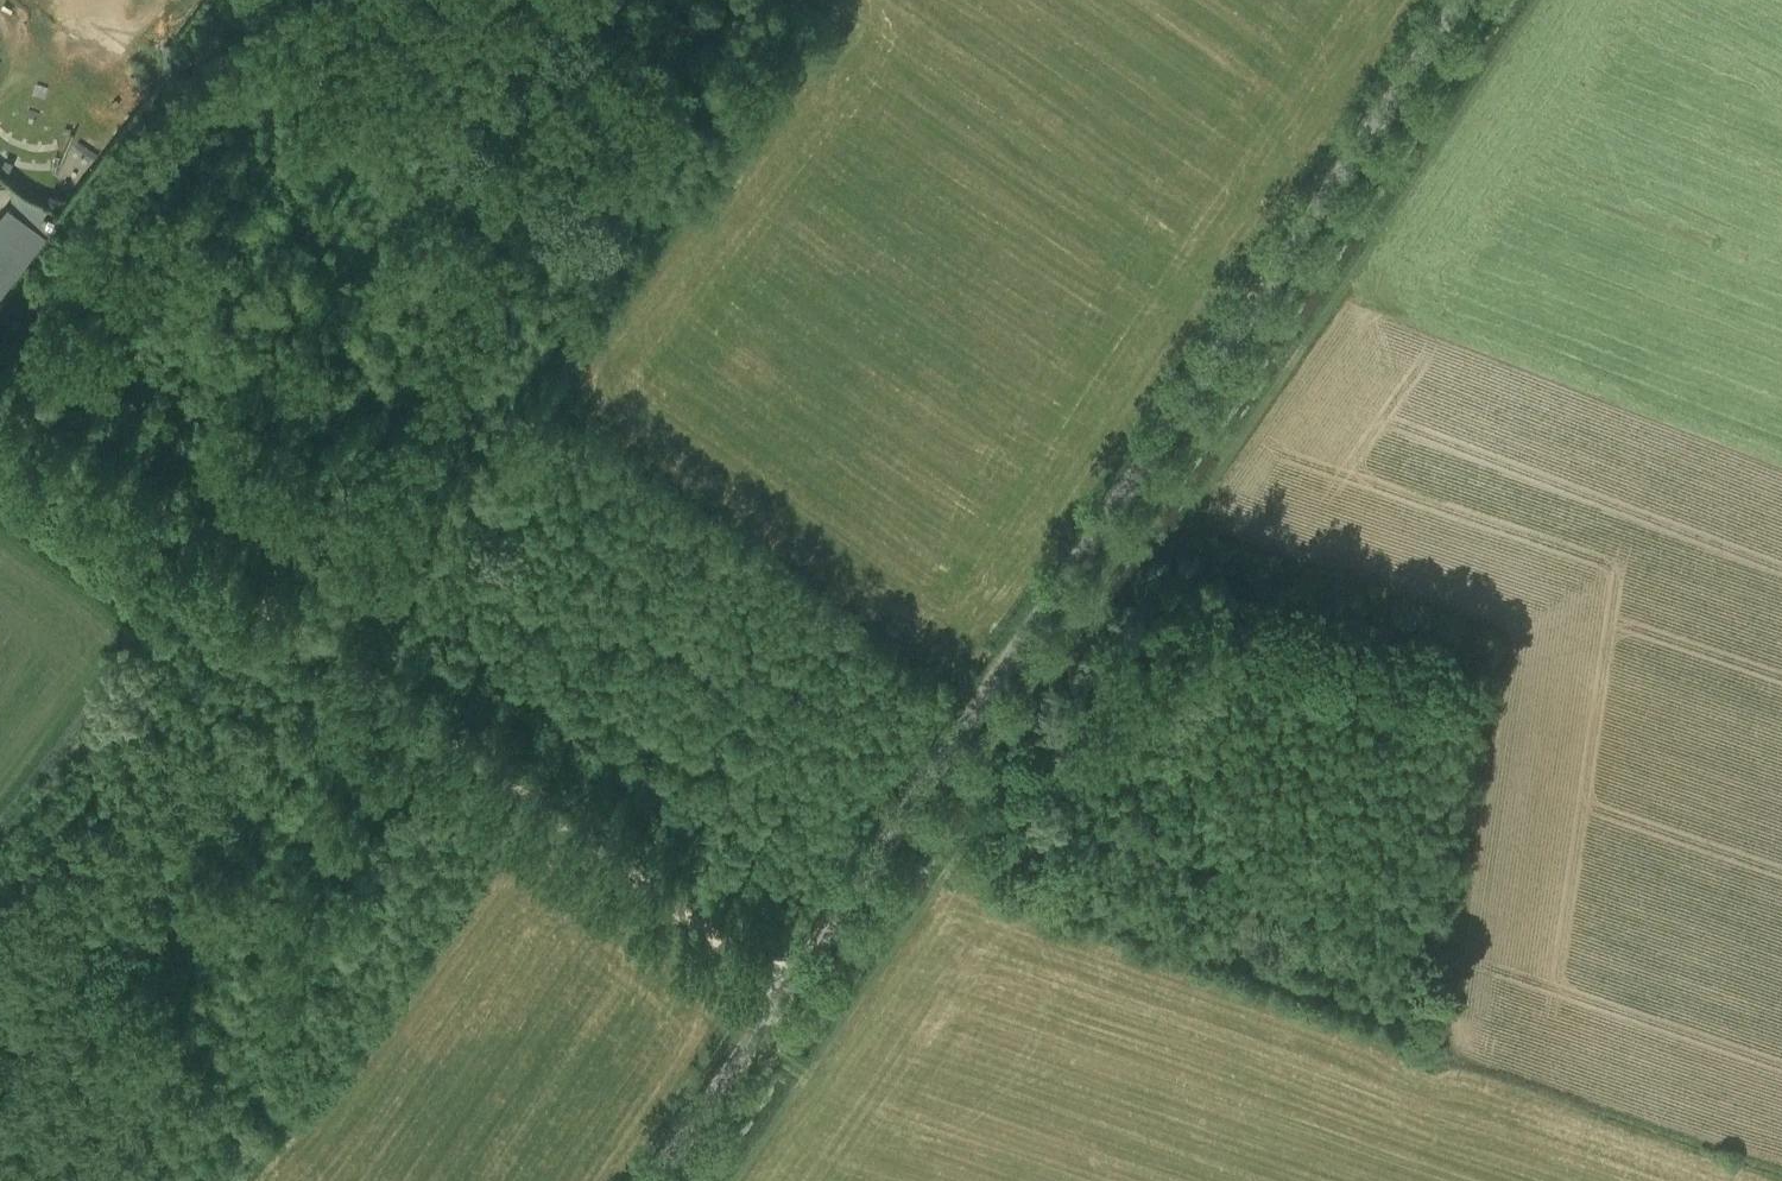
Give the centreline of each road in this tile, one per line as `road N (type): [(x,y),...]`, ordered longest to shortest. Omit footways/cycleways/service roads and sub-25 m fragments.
road 1 (unclassified): [(786,987),(1452,0)]
road 2 (unclassified): [(786,987),(0,417)]
road 3 (unclassified): [(654,1180),(786,987)]

